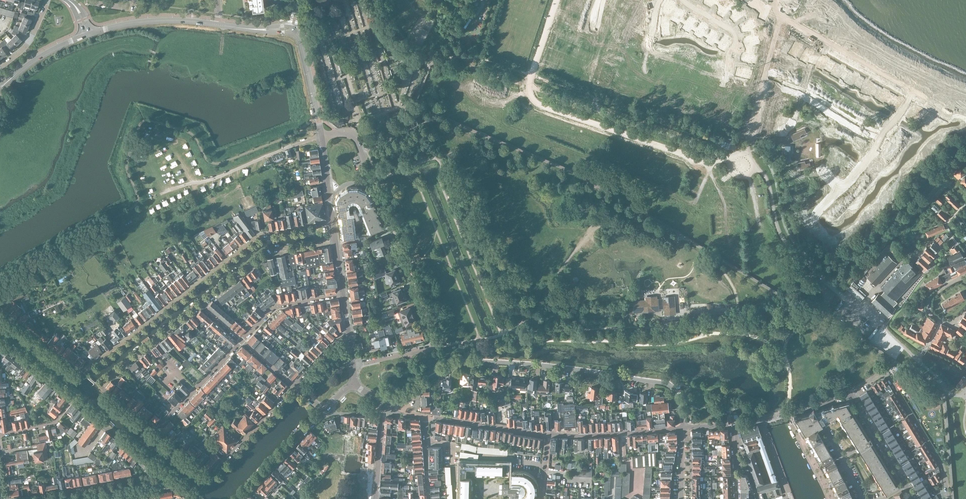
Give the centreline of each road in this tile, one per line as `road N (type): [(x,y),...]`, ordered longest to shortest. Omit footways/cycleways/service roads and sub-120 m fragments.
road 1 (unclassified): [(818,275),(694,160),(538,104),(531,76),(556,0)]
road 2 (residential): [(353,364),(438,347),(357,140),(321,136)]
road 3 (residential): [(683,428),(670,384),(509,363),(456,361),(437,371),(408,411)]
road 4 (residential): [(83,373),(254,237),(333,222)]
road 5 (track): [(709,174),(692,203),(682,200),(469,109)]
road 6 (residential): [(156,431),(100,387),(201,306)]
road 7 (residential): [(849,393),(885,370),(942,466),(947,498)]
road 8 (residential): [(9,498),(162,472)]
road 9 (residential): [(201,306),(262,259),(336,243)]
road 10 (residential): [(548,434),(683,428)]
road 11 (tertiary): [(88,34),(151,21),(218,25)]
road 12 (residential): [(425,417),(548,434)]
road 13 (residential): [(156,431),(241,341)]
road 14 (residential): [(849,393),(913,498)]

